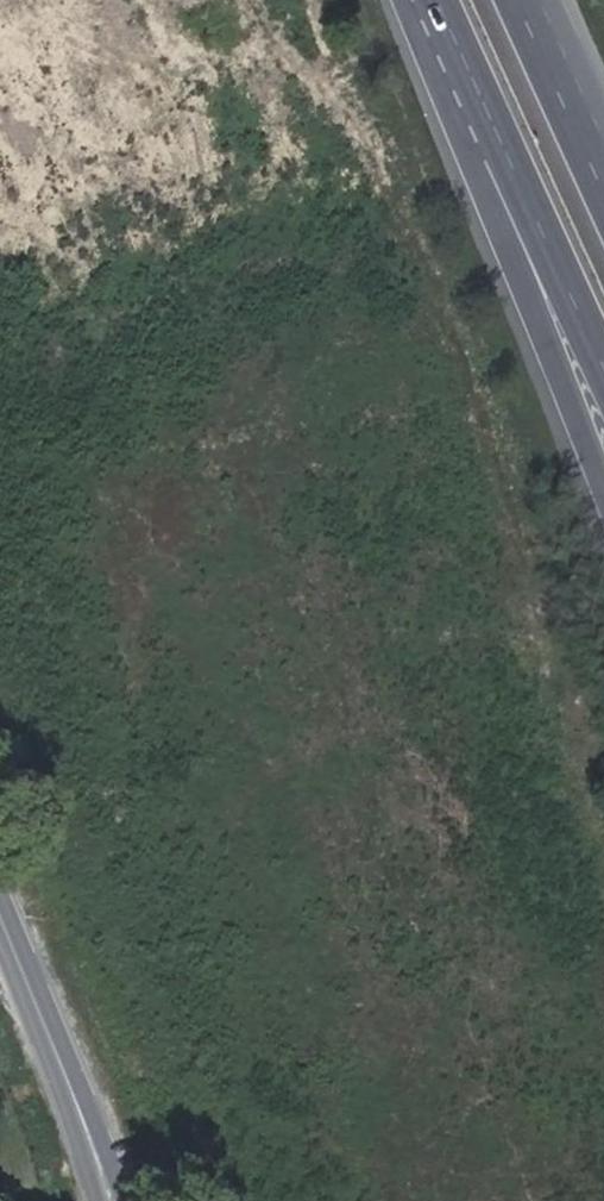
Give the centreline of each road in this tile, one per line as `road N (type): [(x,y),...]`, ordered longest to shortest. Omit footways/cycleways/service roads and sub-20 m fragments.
road 1 (motorway): [(424,0),(603,482)]
road 2 (motorway): [(440,0),(603,357)]
road 3 (motorway): [(603,187),(519,0)]
road 4 (primary): [(0,915),(75,1101)]
road 5 (motorway): [(603,120),(538,0)]

